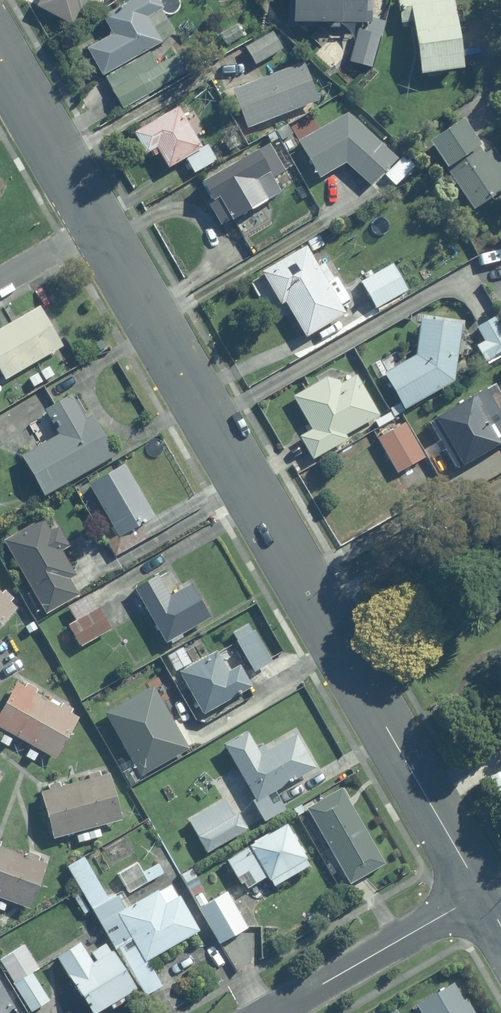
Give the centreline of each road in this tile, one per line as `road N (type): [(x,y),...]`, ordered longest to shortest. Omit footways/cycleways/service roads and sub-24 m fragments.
road 1 (tertiary): [(481,895),(96,232)]
road 2 (residential): [(275,1012),(481,895)]
road 3 (tertiary): [(96,232),(0,62)]

